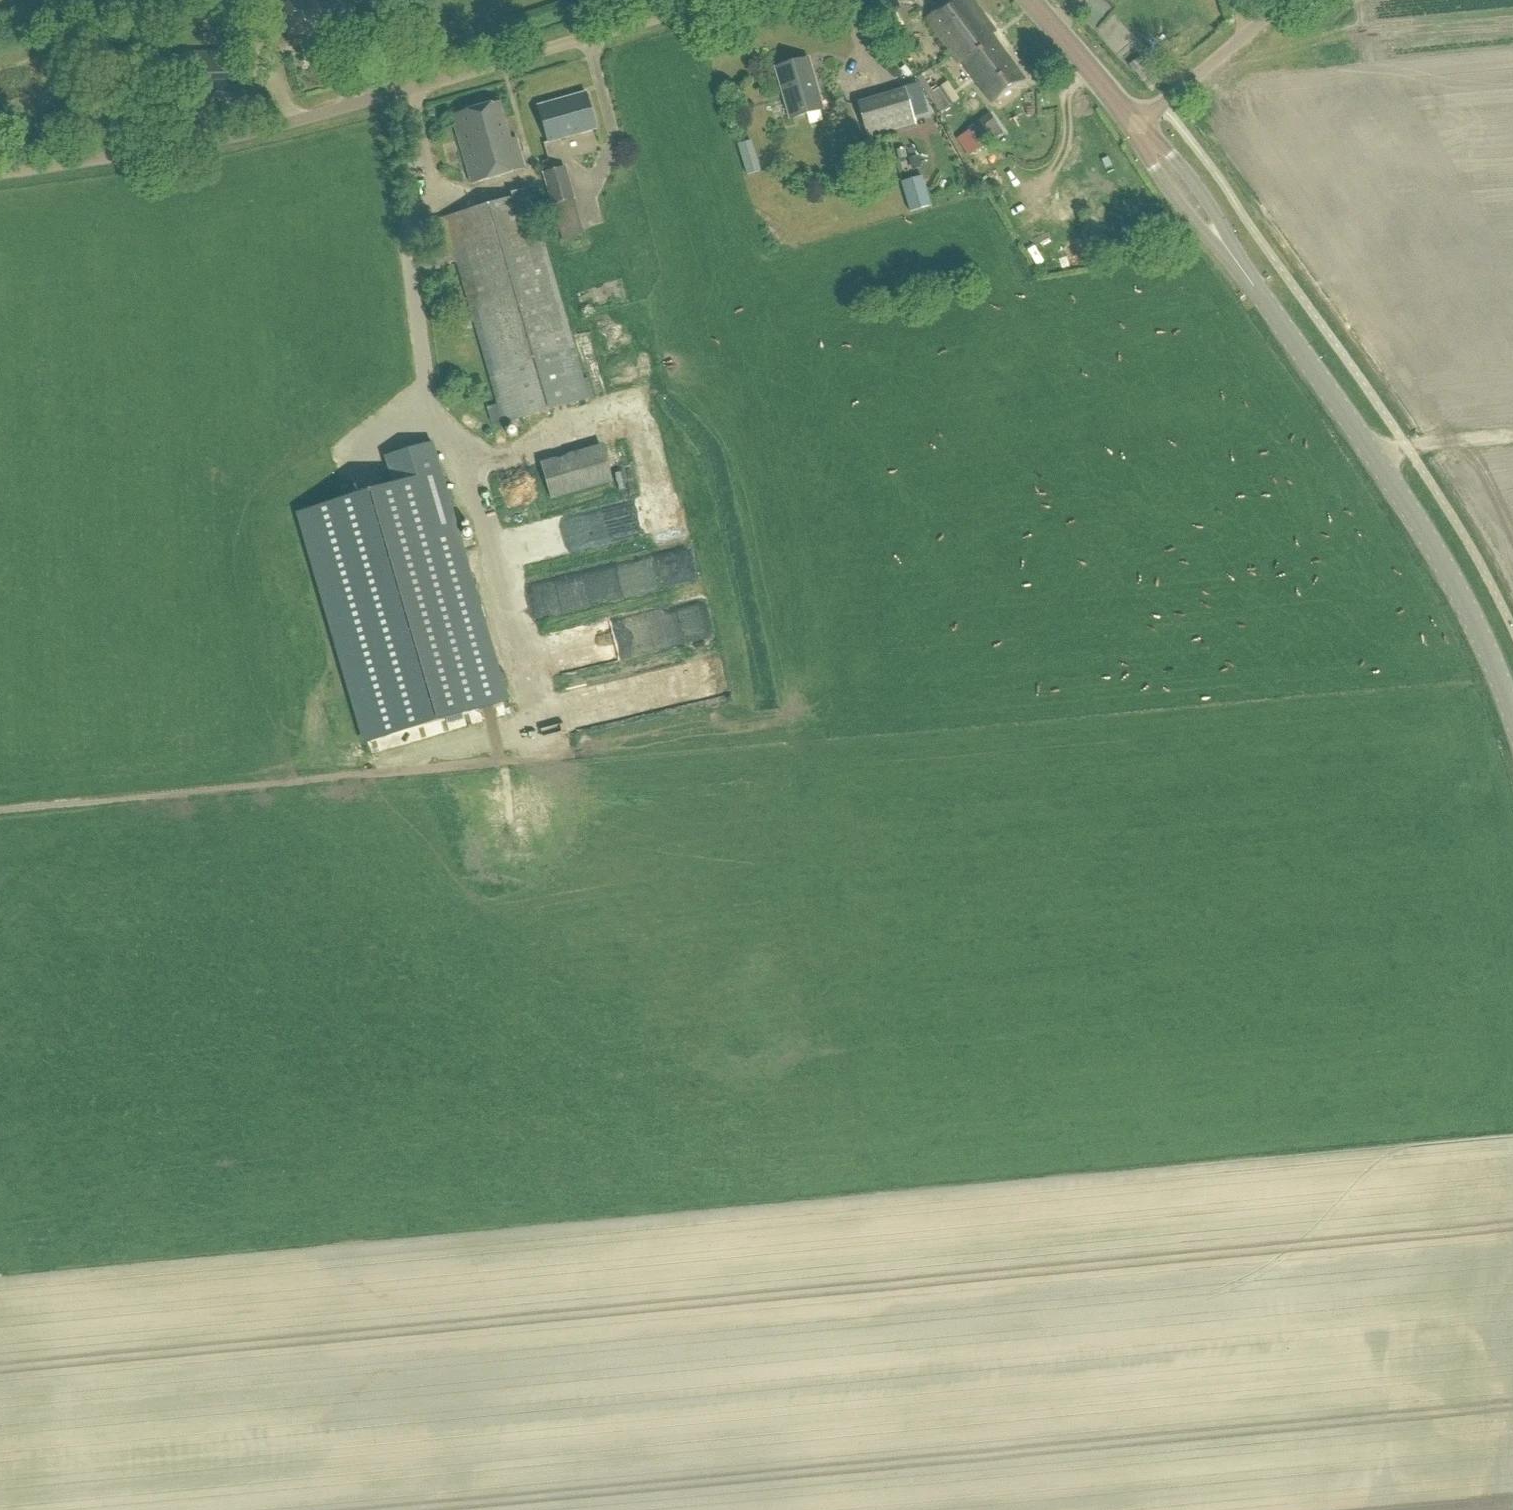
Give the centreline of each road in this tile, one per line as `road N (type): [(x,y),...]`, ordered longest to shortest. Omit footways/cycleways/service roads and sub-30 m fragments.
road 1 (tertiary): [(1512,715),(1491,654),(1386,470),(1226,247)]
road 2 (unclassified): [(0,173),(196,146),(394,91)]
road 3 (unclassified): [(394,91),(716,0)]
road 4 (unclassified): [(1136,125),(1286,0)]
road 5 (tertiary): [(1136,125),(1028,0)]
road 6 (tertiary): [(1226,247),(1221,222),(1192,180),(1166,152),(1152,150)]
road 7 (tertiary): [(1152,150),(1171,195),(1203,233),(1226,247)]

